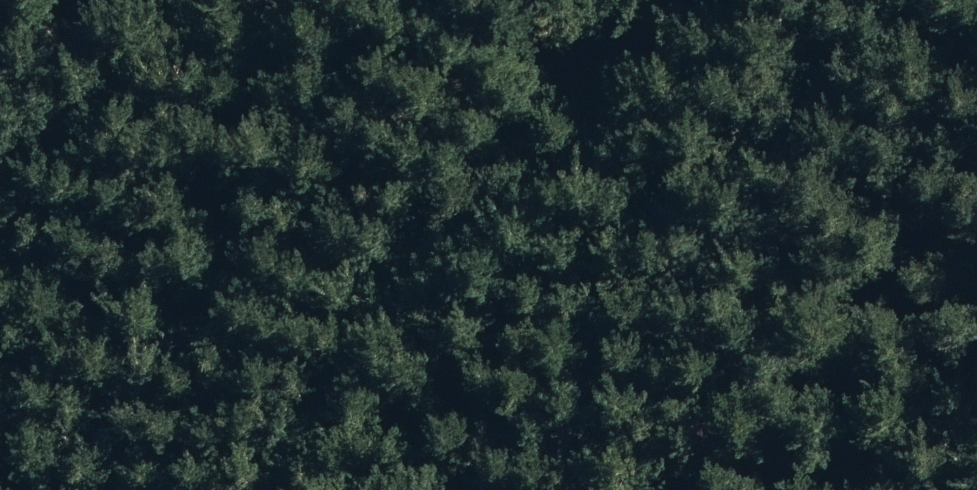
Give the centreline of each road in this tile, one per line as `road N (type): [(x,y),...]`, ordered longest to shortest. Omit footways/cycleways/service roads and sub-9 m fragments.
road 1 (track): [(352,489),(367,461),(789,21),(776,0)]
road 2 (track): [(571,0),(289,94),(42,225),(0,276)]

